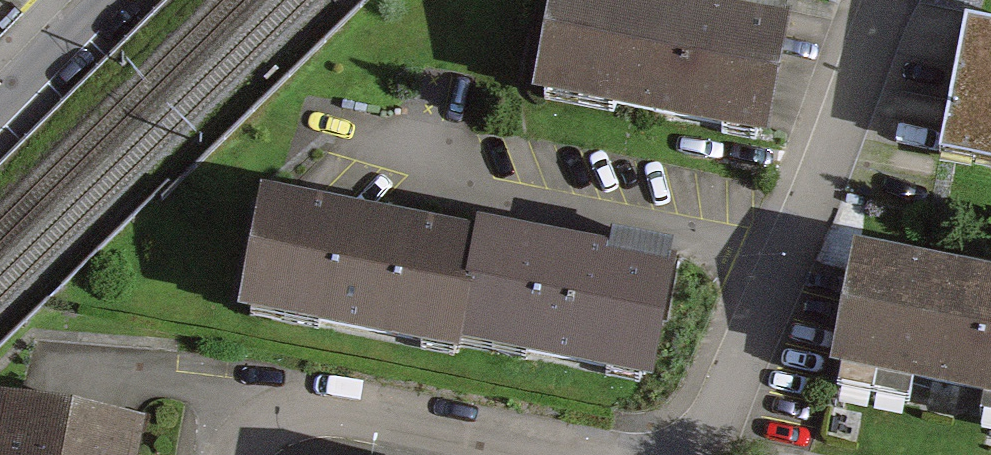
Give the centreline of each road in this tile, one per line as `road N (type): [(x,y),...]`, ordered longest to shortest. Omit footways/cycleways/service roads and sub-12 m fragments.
road 1 (residential): [(701,454),(780,278),(883,0)]
road 2 (residential): [(542,454),(322,410),(279,415),(242,454)]
road 3 (residential): [(110,0),(0,110)]

